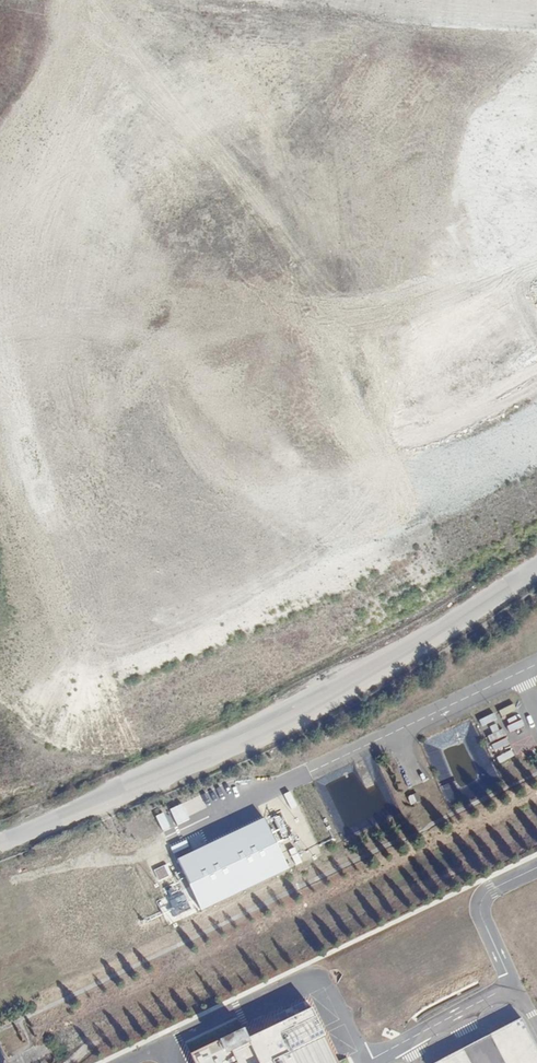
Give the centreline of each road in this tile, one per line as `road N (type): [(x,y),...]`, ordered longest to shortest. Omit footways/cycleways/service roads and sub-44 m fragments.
road 1 (unclassified): [(0,842),(264,730),(536,570)]

